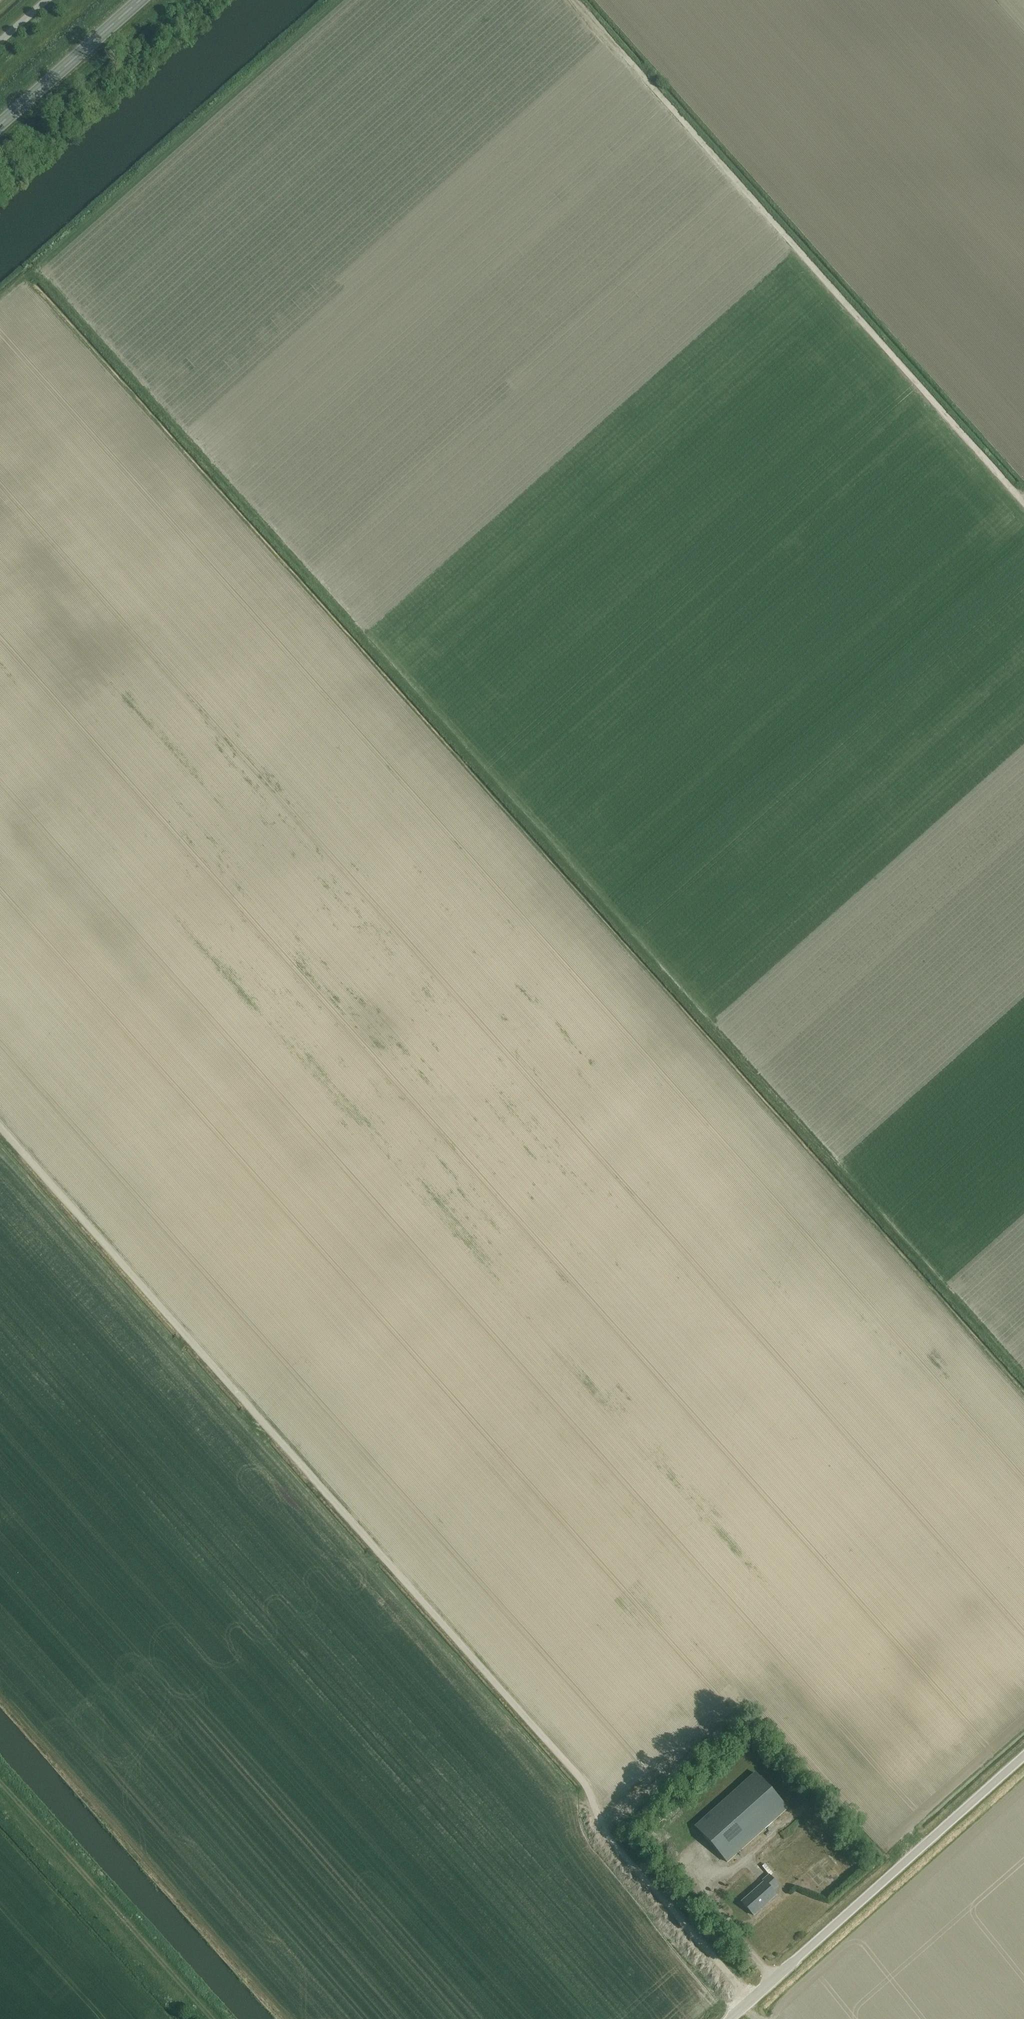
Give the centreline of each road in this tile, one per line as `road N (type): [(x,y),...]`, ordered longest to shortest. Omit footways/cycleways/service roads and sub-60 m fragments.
road 1 (unclassified): [(727,2018),(1023,1754)]
road 2 (track): [(0,1801),(200,2018)]
road 3 (trunk): [(0,123),(139,0)]

